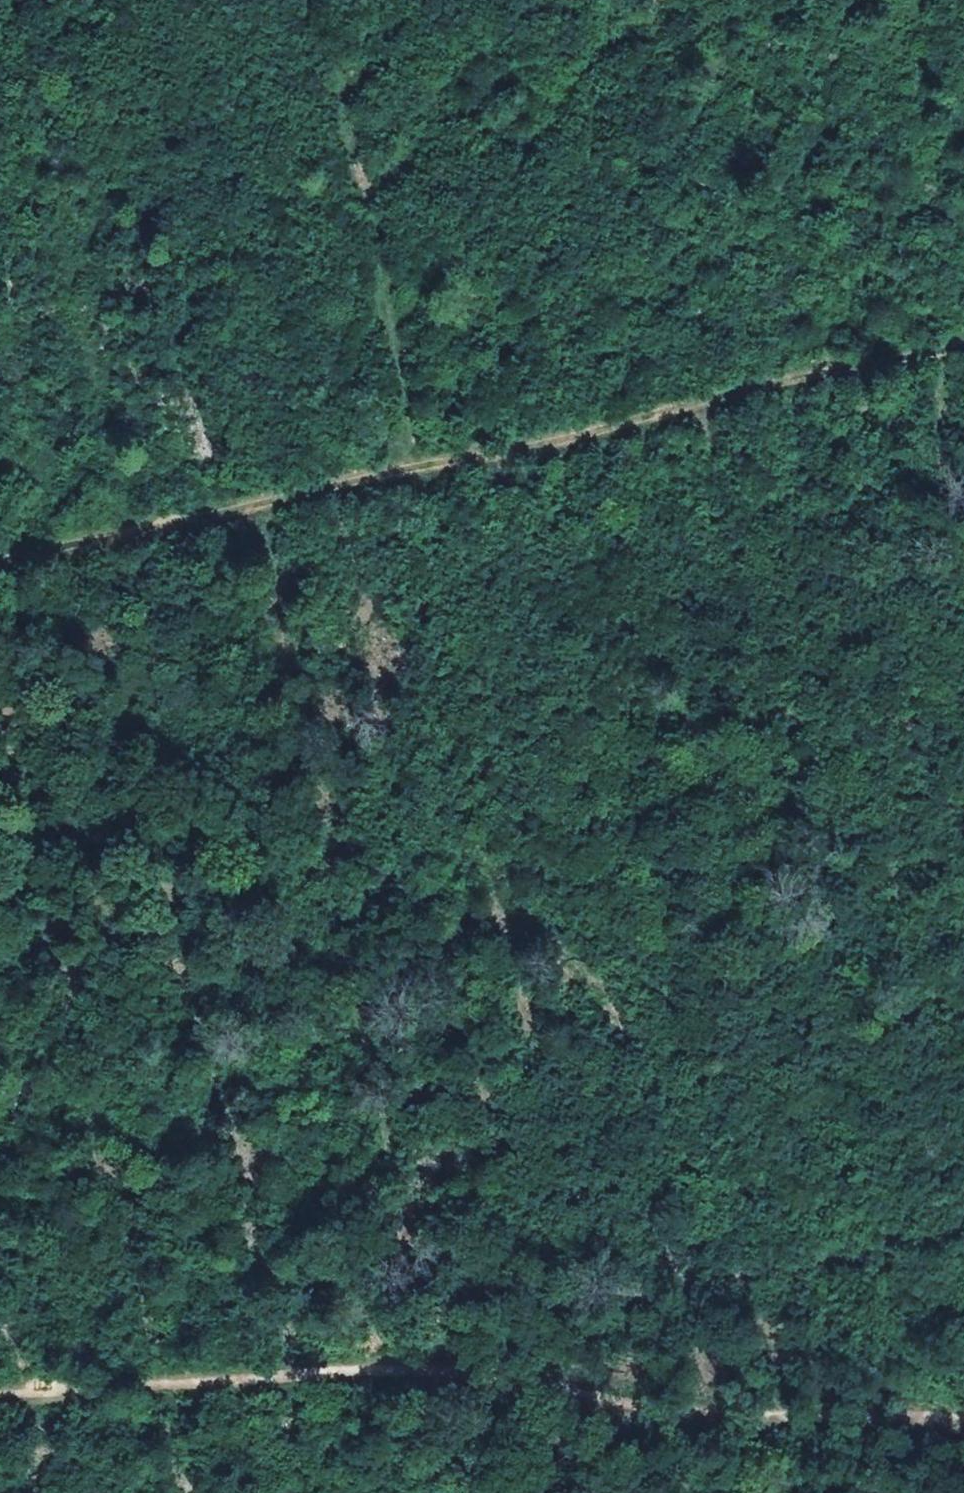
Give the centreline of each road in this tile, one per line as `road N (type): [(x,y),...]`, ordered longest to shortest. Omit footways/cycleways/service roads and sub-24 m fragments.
road 1 (track): [(963,1417),(744,1415),(353,1369),(0,1395)]

